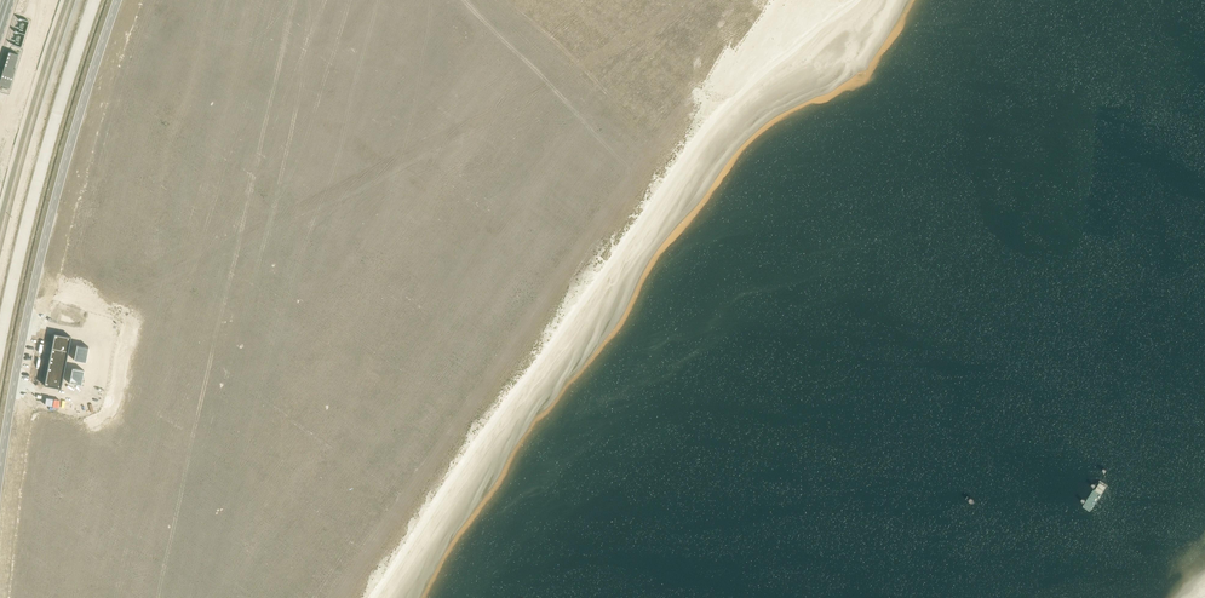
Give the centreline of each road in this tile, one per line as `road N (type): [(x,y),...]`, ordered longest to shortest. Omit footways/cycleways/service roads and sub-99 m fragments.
road 1 (unclassified): [(0,472),(44,240),(117,0)]

